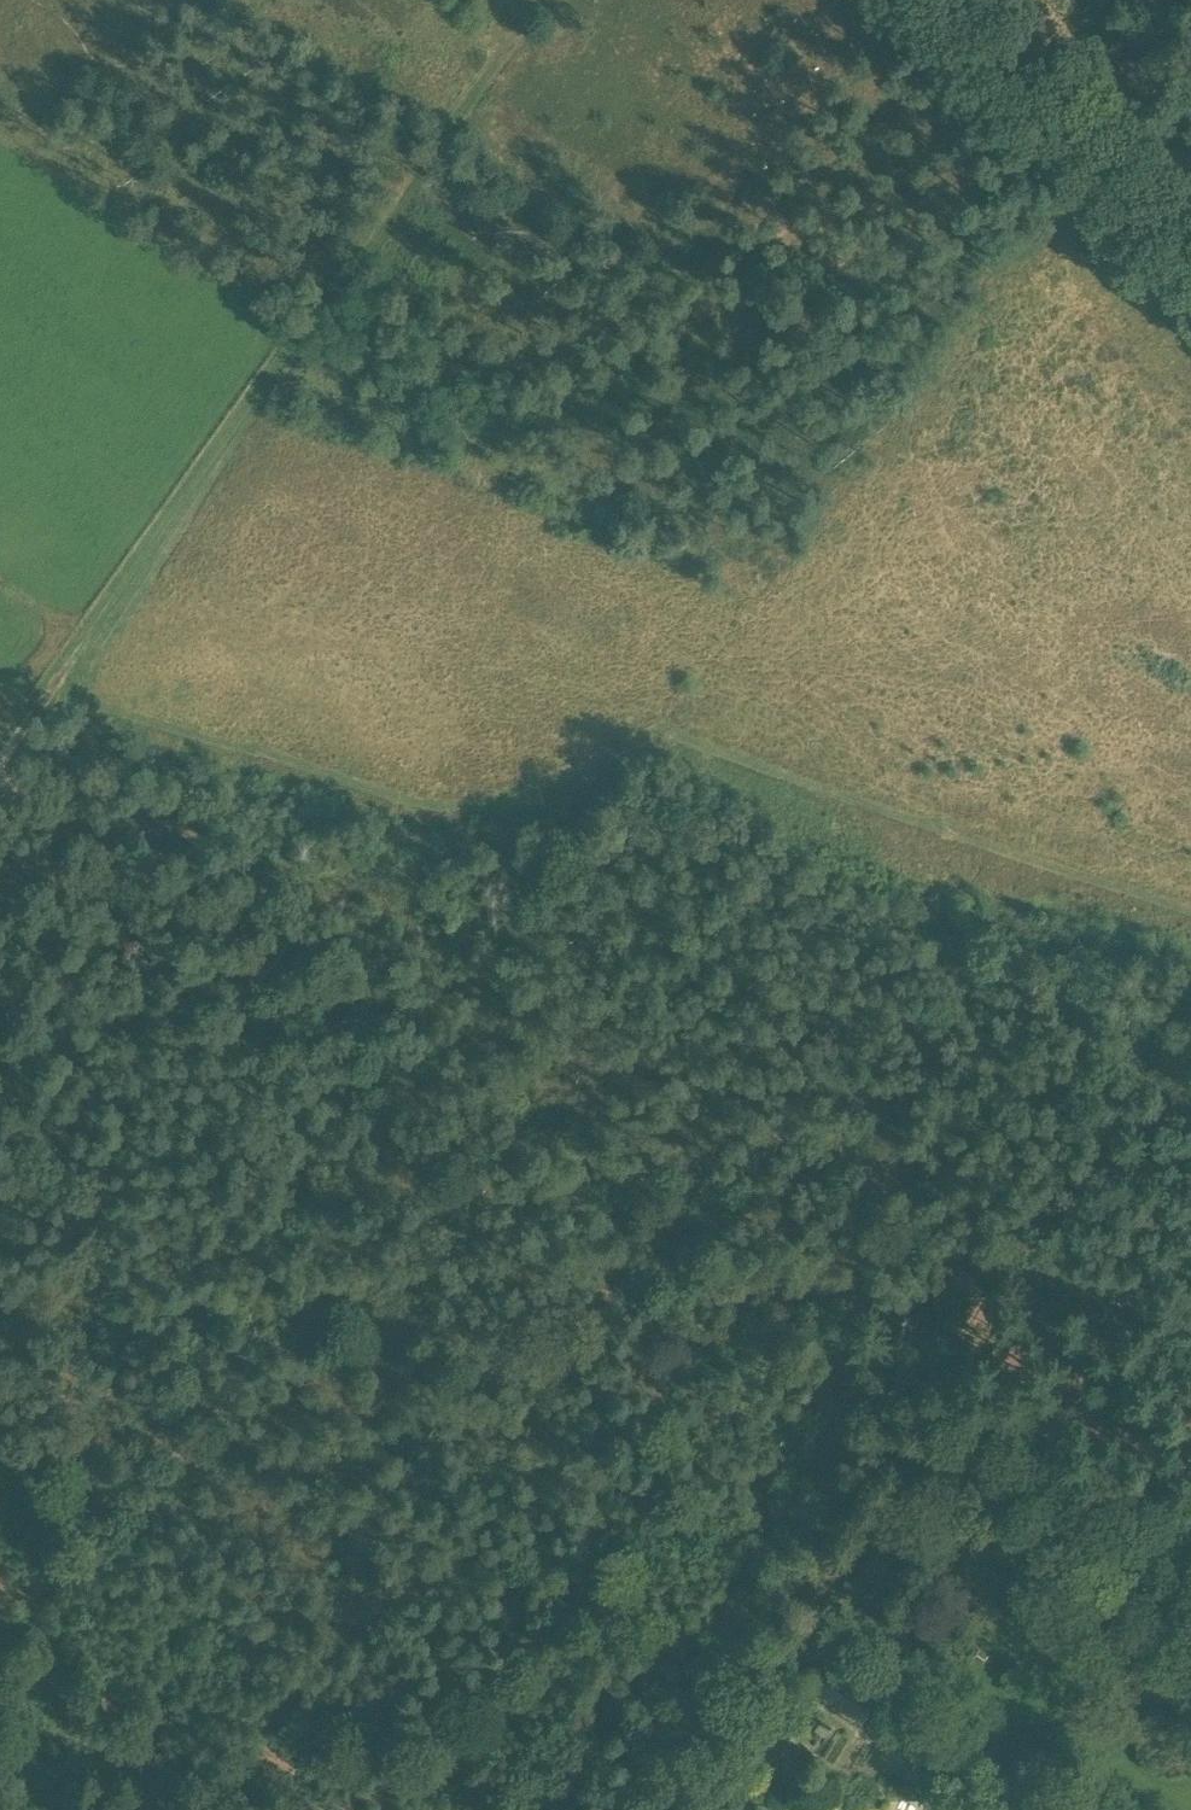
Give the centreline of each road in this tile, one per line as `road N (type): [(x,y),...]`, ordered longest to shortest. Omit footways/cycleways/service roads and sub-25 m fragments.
road 1 (track): [(948,0),(1083,132)]
road 2 (track): [(1083,132),(1190,237)]

